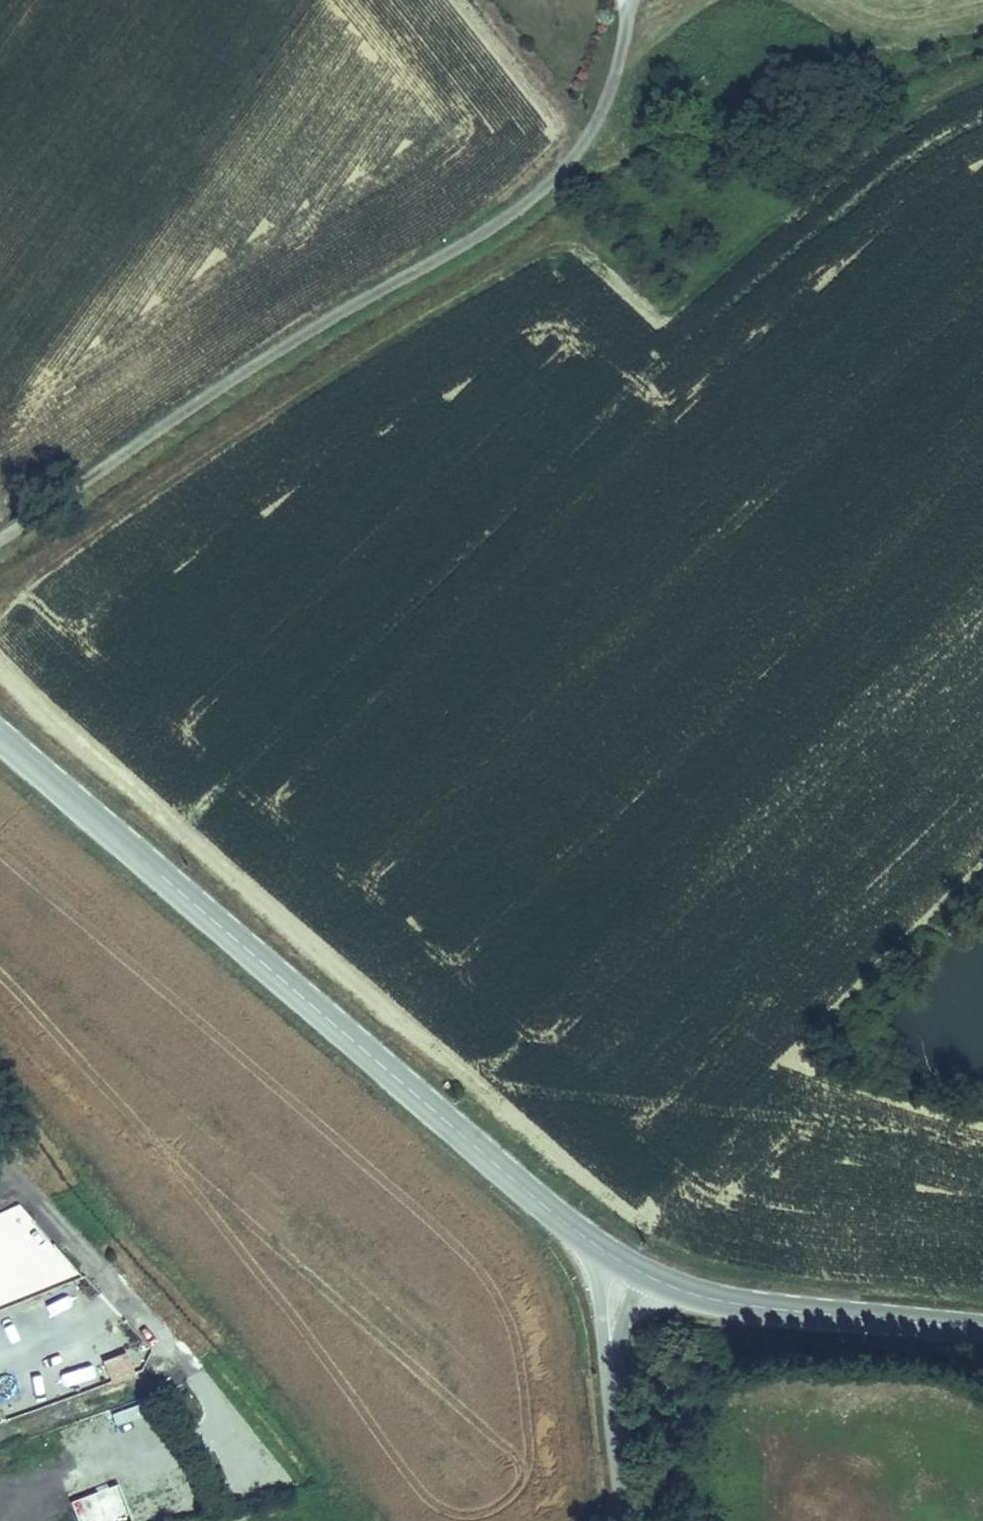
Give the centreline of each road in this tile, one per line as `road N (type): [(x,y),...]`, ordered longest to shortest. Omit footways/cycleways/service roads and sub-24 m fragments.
road 1 (tertiary): [(0,729),(608,1255)]
road 2 (tertiary): [(654,1279),(722,1302),(982,1331)]
road 3 (tertiary): [(629,1520),(612,1365)]

